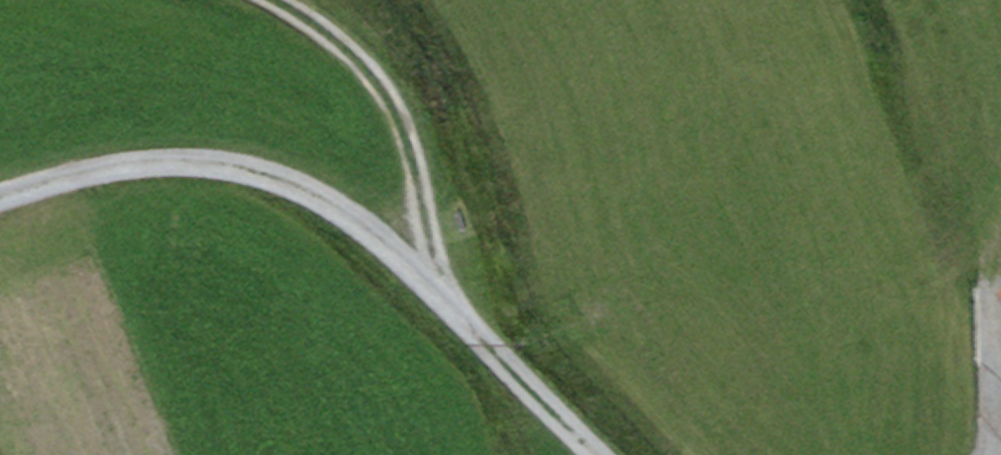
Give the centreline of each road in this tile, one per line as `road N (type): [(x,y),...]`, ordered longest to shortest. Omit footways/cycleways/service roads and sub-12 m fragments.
road 1 (track): [(606,454),(431,288),(322,201),(229,171),(110,172),(0,206)]
road 2 (track): [(431,288),(400,129),(340,39),(272,0)]

